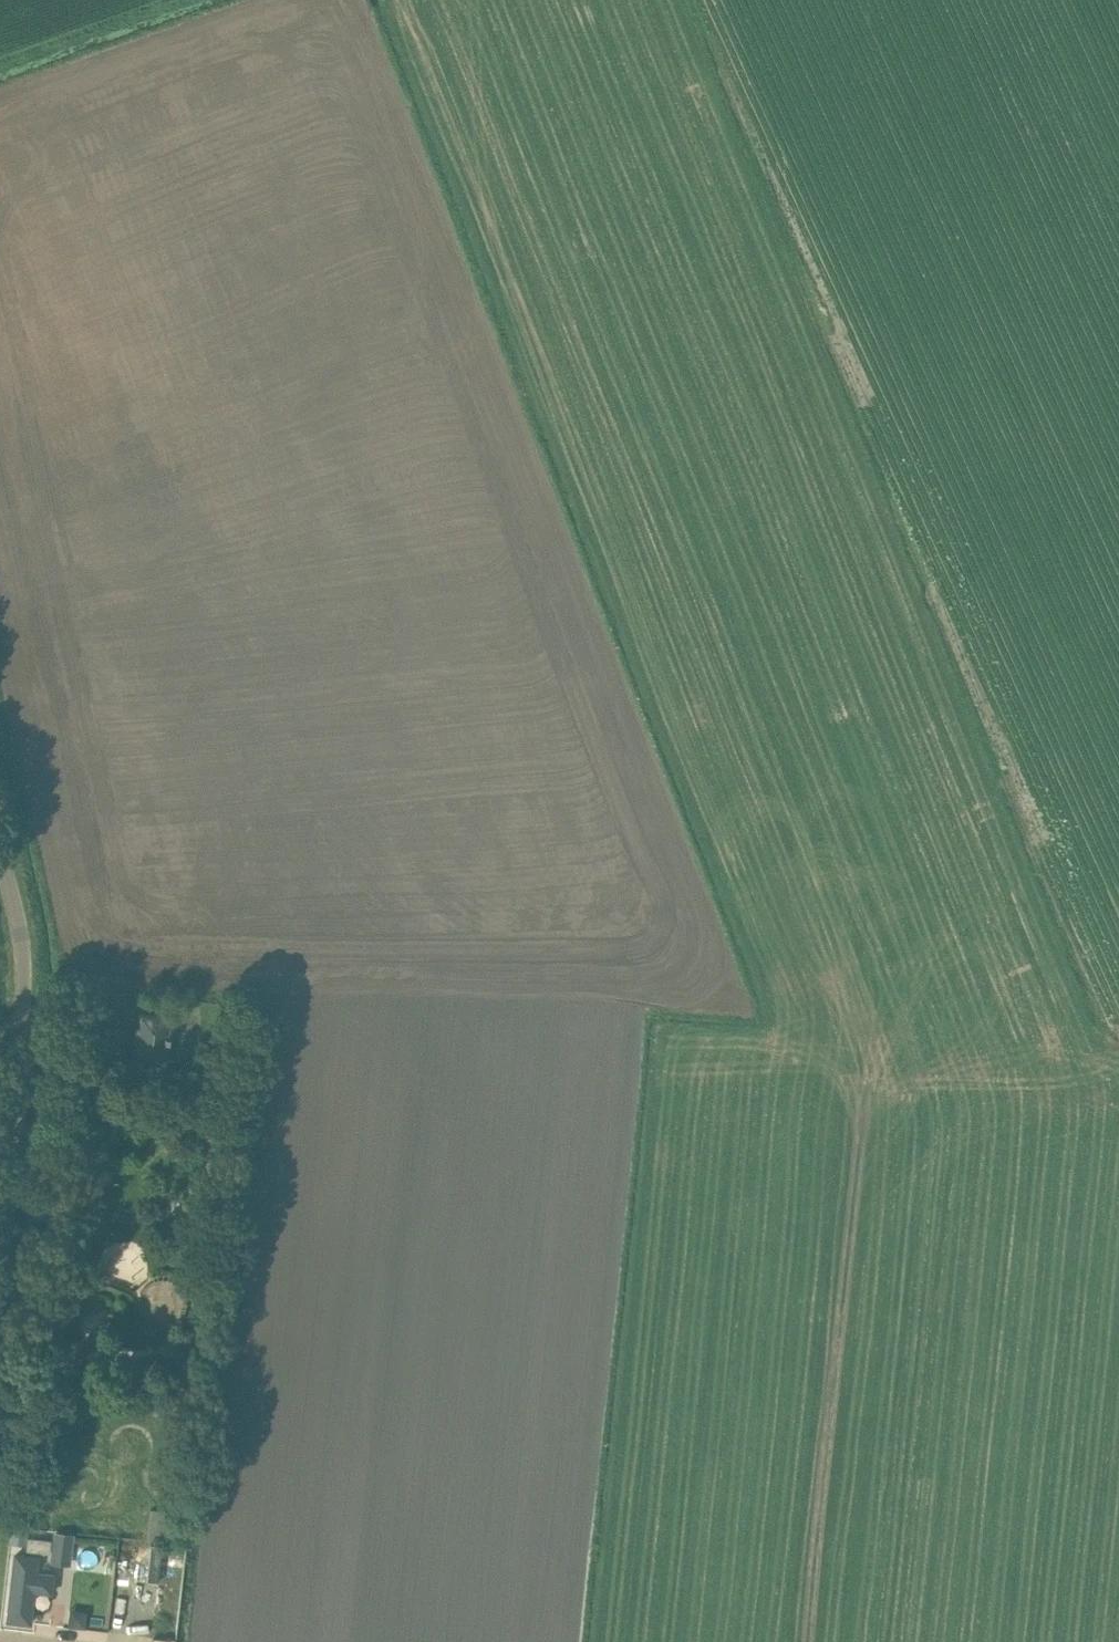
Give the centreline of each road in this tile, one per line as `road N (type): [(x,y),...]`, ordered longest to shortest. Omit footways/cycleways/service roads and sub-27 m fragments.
road 1 (unclassified): [(0,1192),(23,988),(0,850)]

